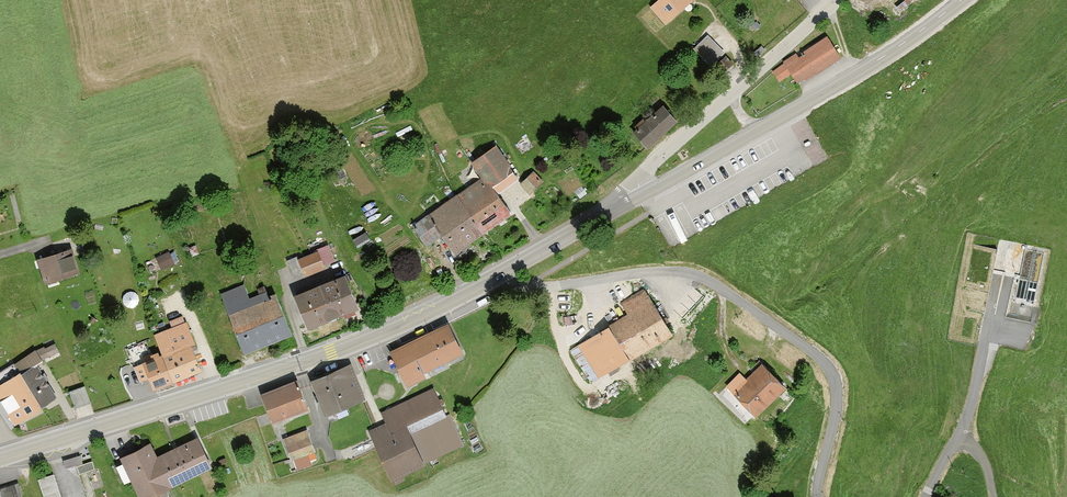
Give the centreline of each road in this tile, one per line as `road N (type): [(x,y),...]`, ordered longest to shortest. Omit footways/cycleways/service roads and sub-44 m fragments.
road 1 (secondary): [(0,458),(376,334),(616,206)]
road 2 (secondary): [(616,206),(873,63),(961,0)]
road 3 (unclassified): [(616,206),(660,154),(837,0)]

